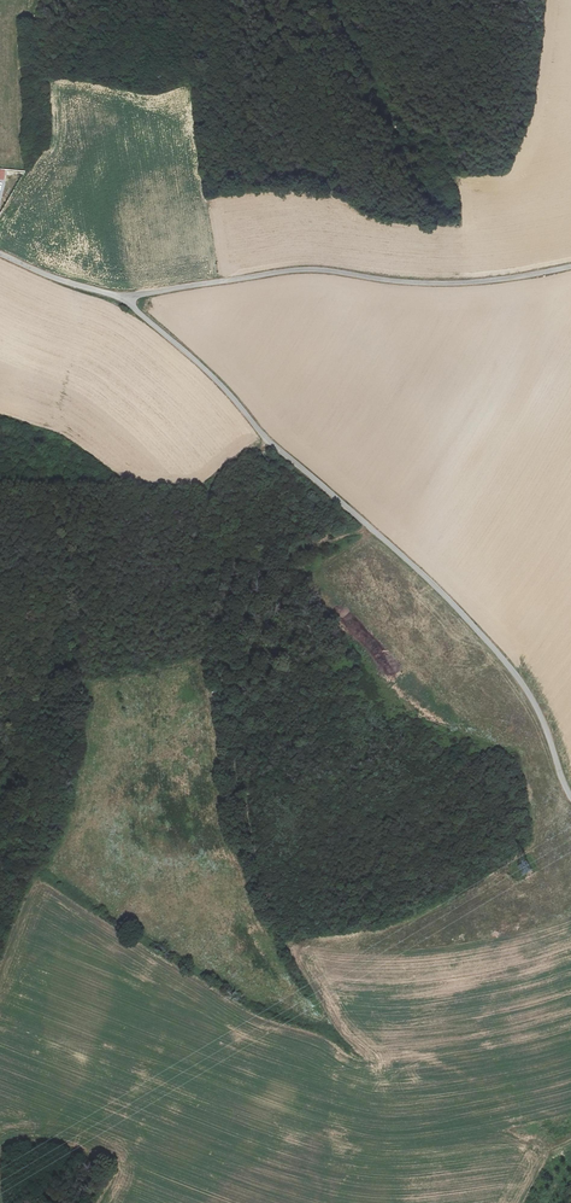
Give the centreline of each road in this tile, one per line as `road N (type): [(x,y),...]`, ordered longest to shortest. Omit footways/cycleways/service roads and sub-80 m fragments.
road 1 (unclassified): [(127,298),(496,650),(536,705),(570,796)]
road 2 (unclassified): [(570,266),(454,283),(290,271),(127,298)]
road 3 (track): [(267,439),(210,488),(188,572),(190,594),(226,668),(238,786)]
road 4 (unclassified): [(127,298),(0,254)]

